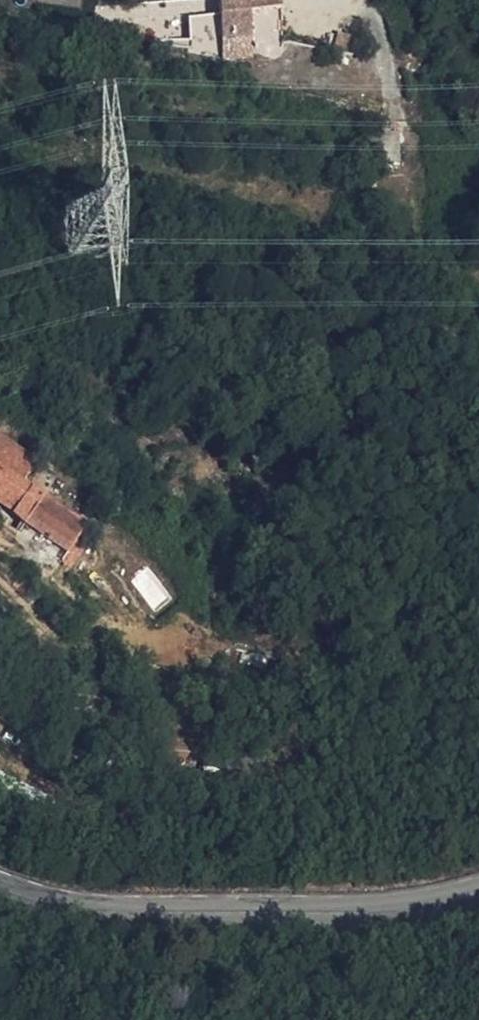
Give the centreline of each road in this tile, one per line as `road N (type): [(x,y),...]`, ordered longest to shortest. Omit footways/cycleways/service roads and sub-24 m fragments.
road 1 (secondary): [(478,893),(405,907),(183,912),(100,911),(0,886)]

